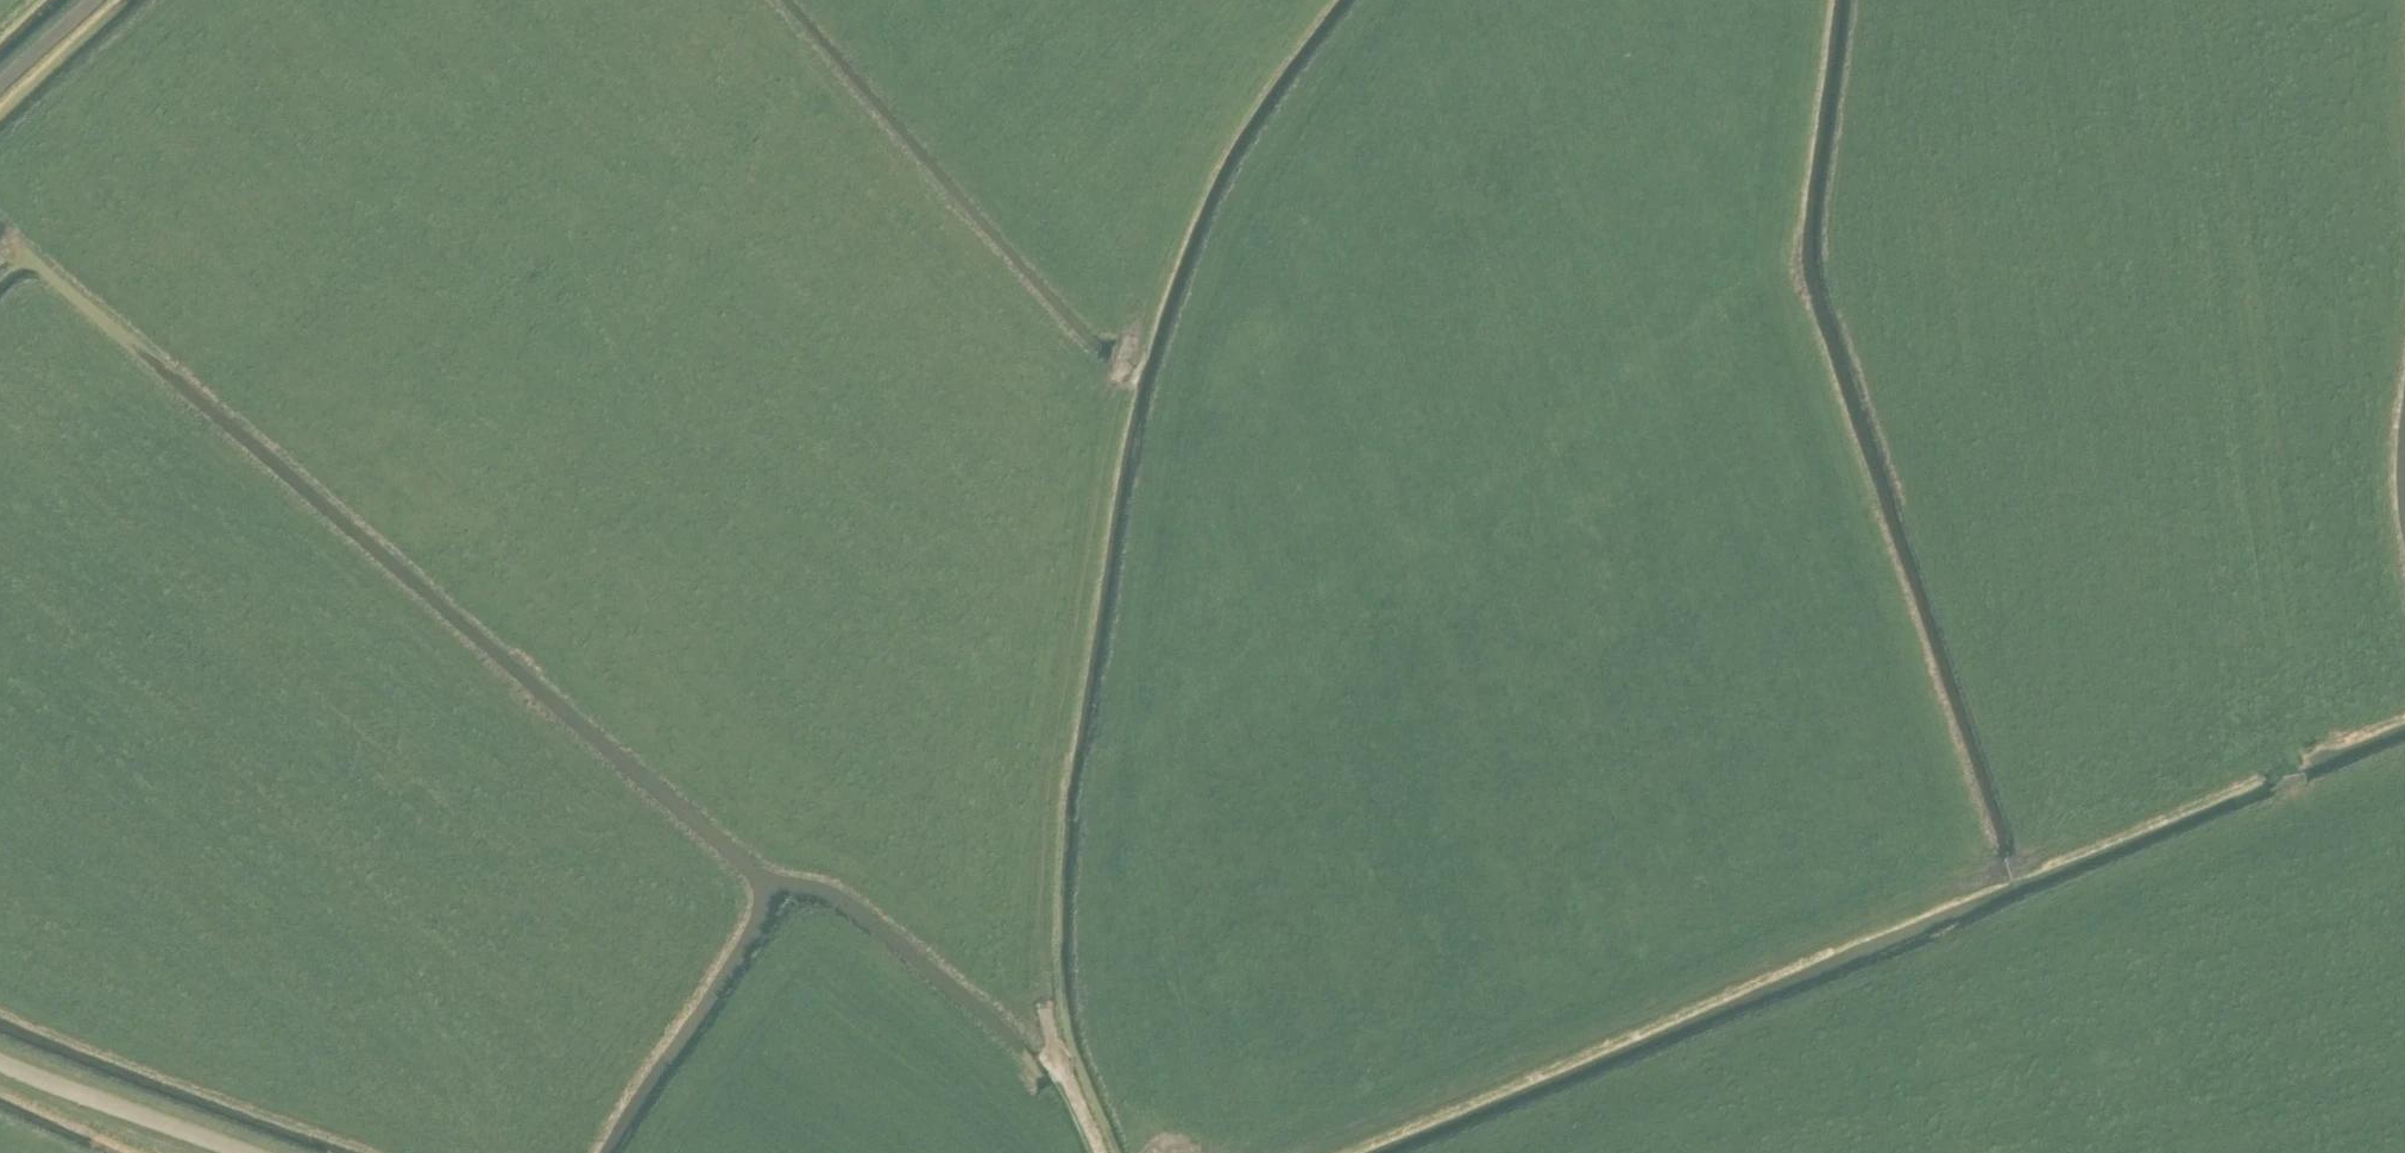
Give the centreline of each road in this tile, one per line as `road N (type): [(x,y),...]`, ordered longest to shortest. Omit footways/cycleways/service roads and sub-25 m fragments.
road 1 (unclassified): [(247,1152),(0,1060)]
road 2 (track): [(0,87),(98,0)]

